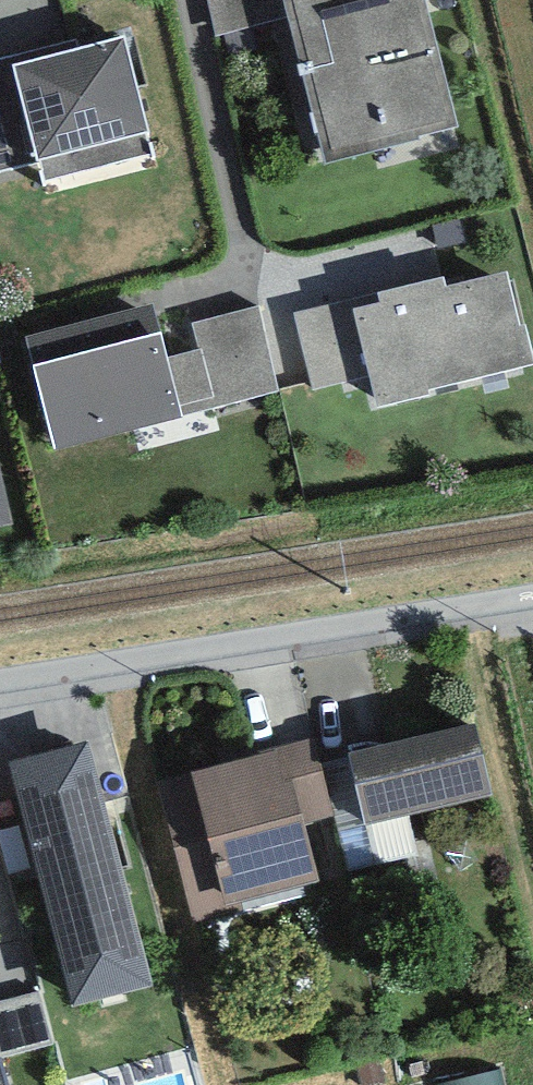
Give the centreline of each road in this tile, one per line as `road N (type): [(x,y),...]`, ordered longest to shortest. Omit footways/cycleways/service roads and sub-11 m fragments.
road 1 (residential): [(0,682),(532,598)]

